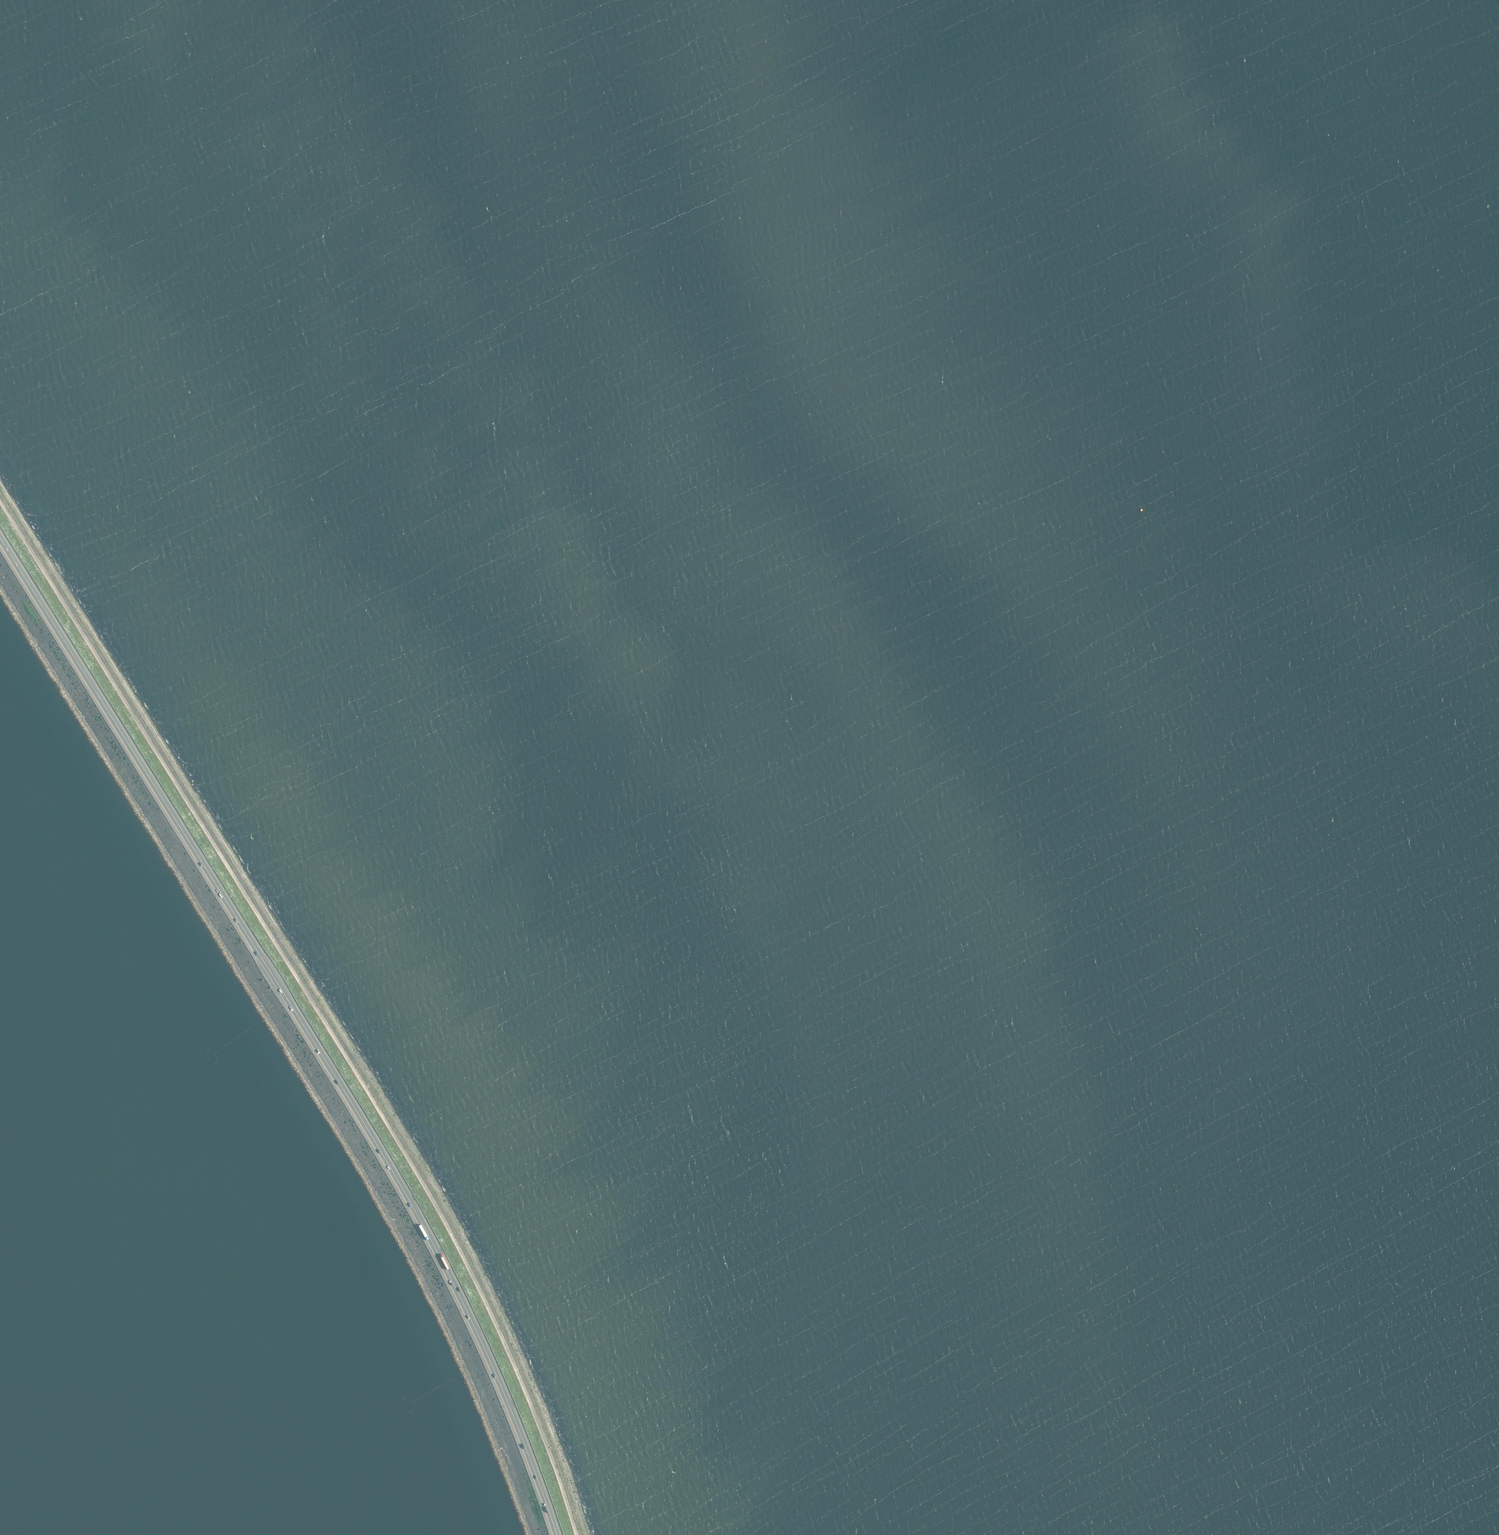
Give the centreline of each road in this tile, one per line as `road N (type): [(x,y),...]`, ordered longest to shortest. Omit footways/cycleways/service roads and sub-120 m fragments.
road 1 (trunk): [(549,1534),(493,1384),(397,1189),(0,547)]

